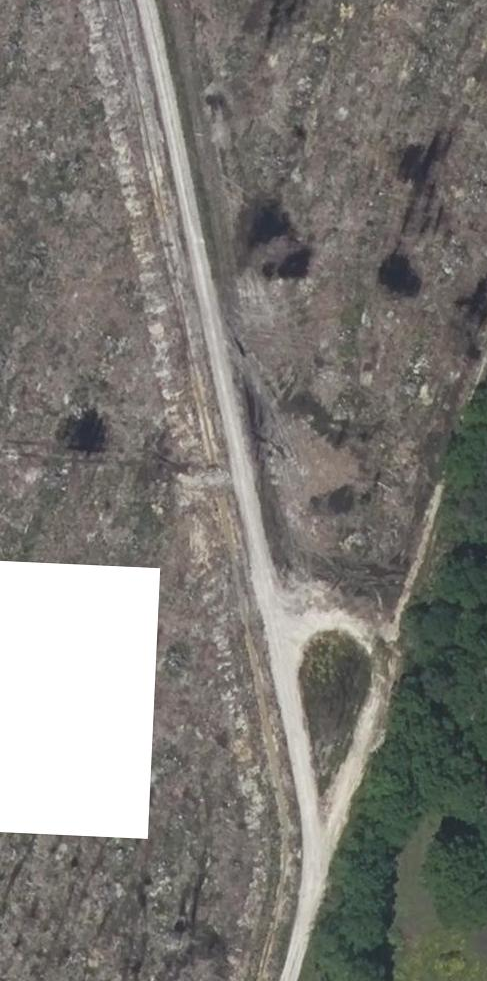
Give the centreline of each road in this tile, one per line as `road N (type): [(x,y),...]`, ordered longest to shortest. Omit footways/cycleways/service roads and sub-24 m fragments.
road 1 (track): [(144,0),(322,863),(294,980)]
road 2 (track): [(486,339),(372,647)]

